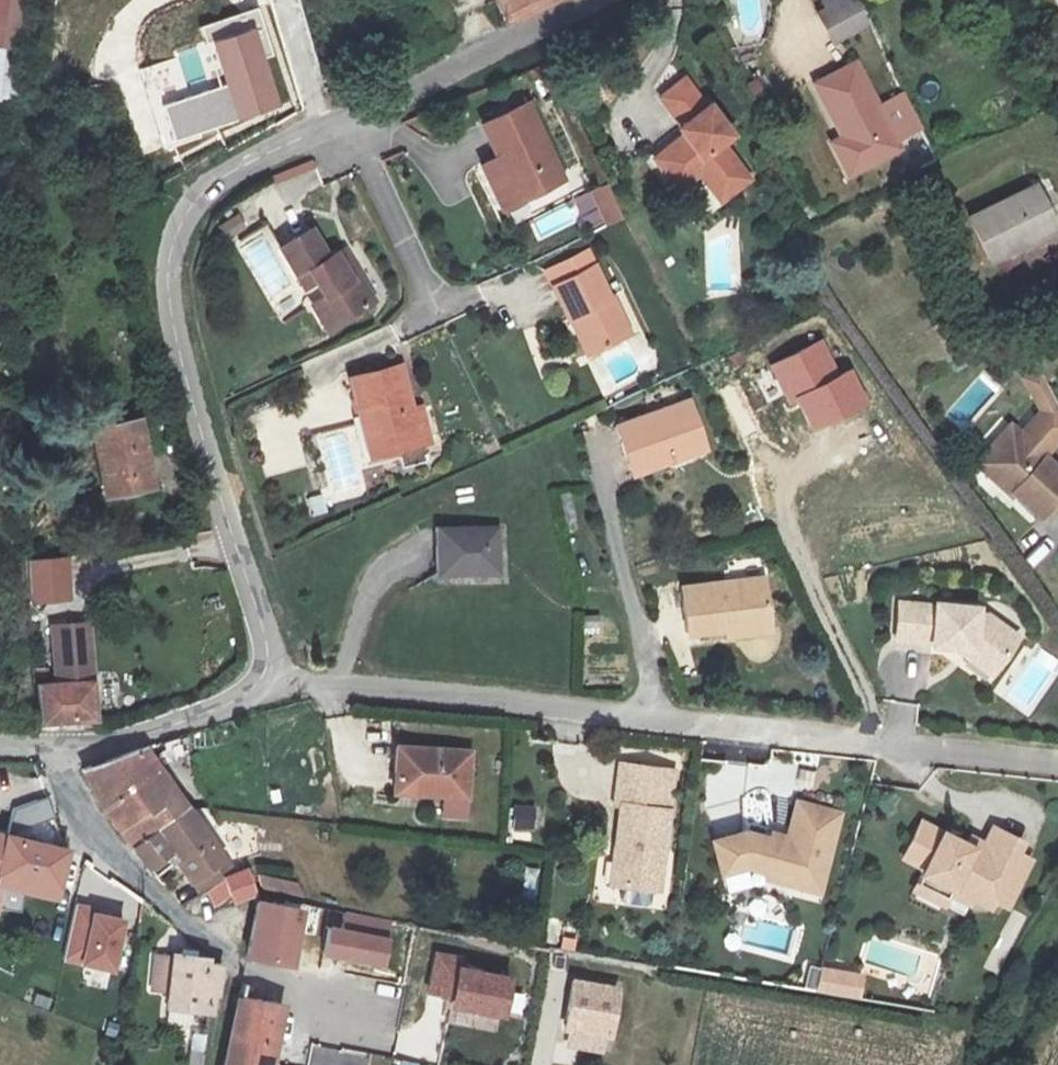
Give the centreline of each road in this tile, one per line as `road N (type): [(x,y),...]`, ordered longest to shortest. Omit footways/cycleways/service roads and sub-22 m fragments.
road 1 (unclassified): [(262,679),(262,628),(171,310),(168,261),(183,220),(237,168),(593,0)]
road 2 (residential): [(1057,755),(262,679)]
road 3 (residential): [(243,971),(99,839),(51,749)]
road 4 (unclassified): [(51,749),(169,727),(224,706),(262,679)]

